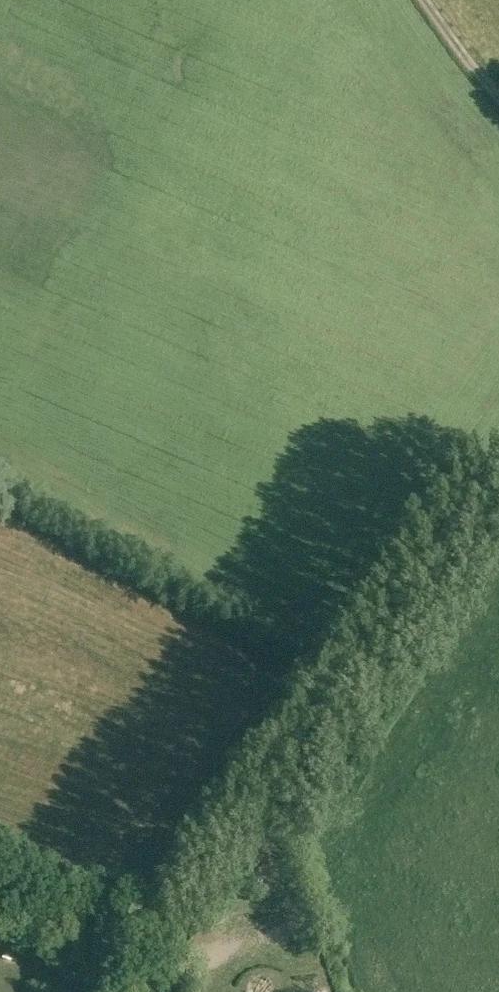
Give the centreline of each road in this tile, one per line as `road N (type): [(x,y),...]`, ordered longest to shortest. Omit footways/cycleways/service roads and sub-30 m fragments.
road 1 (track): [(498,99),(423,0)]

